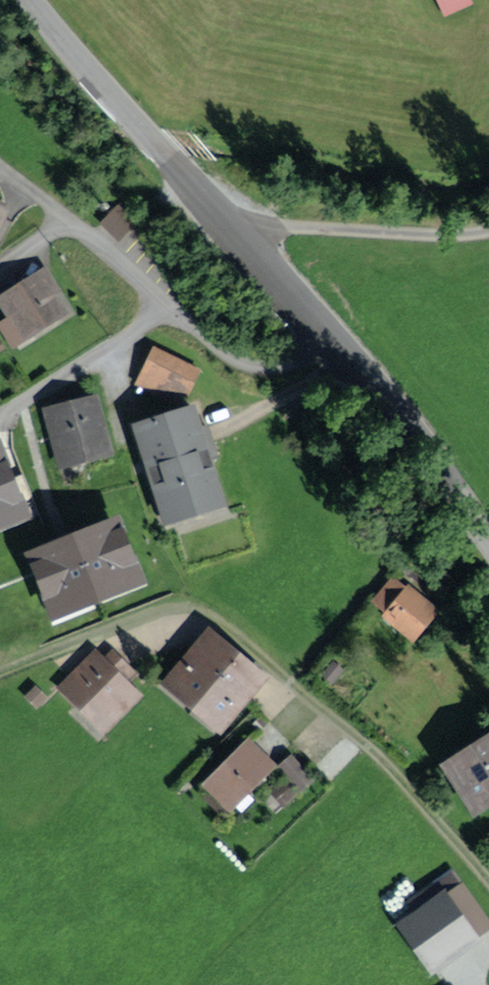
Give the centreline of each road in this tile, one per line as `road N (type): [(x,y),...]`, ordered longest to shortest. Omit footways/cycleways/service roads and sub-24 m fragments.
road 1 (tertiary): [(30,0),(332,339)]
road 2 (residential): [(0,168),(222,355),(250,369),(283,370),(332,339)]
road 3 (tertiary): [(332,339),(431,458),(488,548)]

